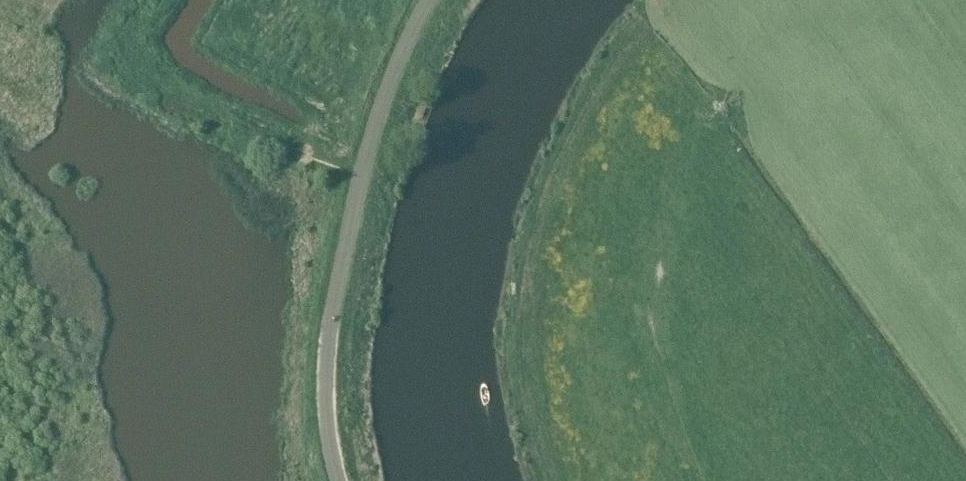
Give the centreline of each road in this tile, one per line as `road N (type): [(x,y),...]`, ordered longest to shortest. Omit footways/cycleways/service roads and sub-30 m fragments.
road 1 (unclassified): [(338,480),(326,386),(336,285),(384,98),(431,0)]

